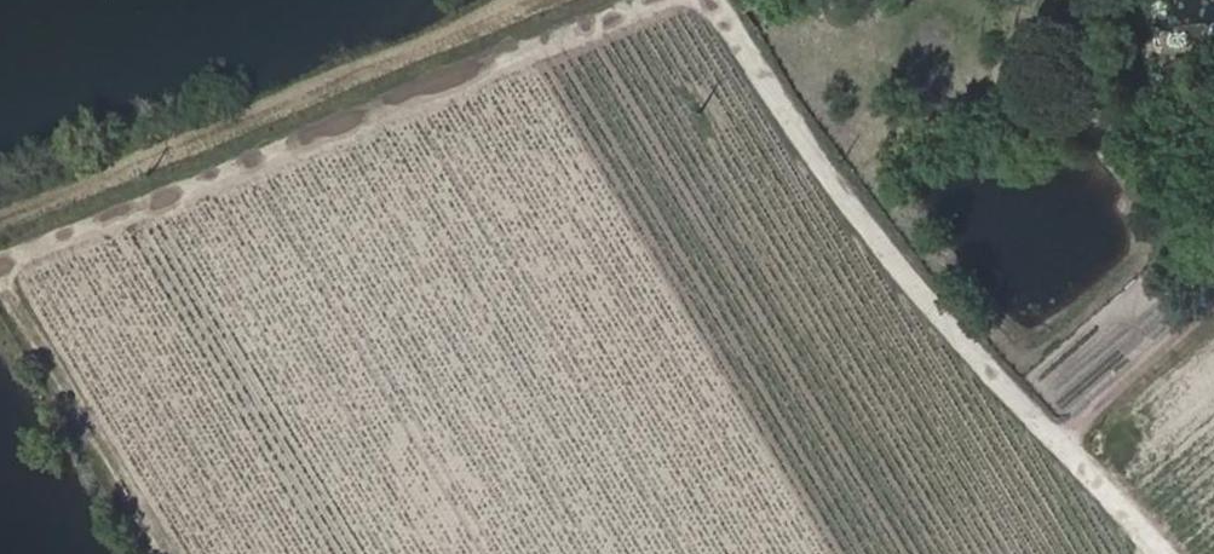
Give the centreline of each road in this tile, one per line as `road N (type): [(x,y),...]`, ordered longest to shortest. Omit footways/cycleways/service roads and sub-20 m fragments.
road 1 (track): [(708,0),(741,56),(977,347),(1158,553)]
road 2 (track): [(643,0),(0,270)]

